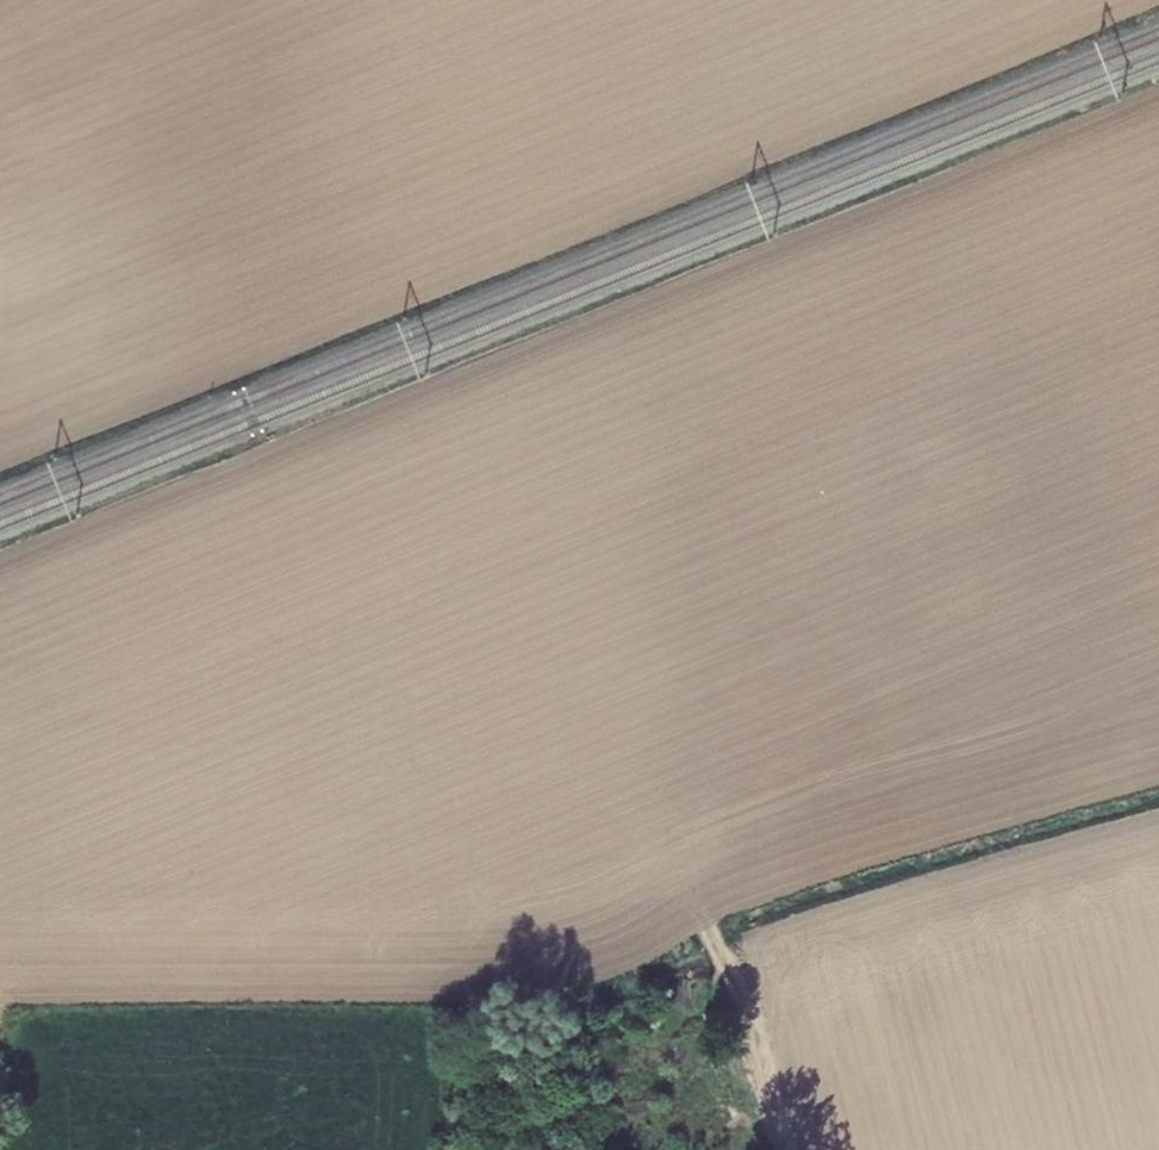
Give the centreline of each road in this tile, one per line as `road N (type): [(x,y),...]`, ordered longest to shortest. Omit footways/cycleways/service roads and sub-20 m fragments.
road 1 (track): [(784,1149),(736,962)]

